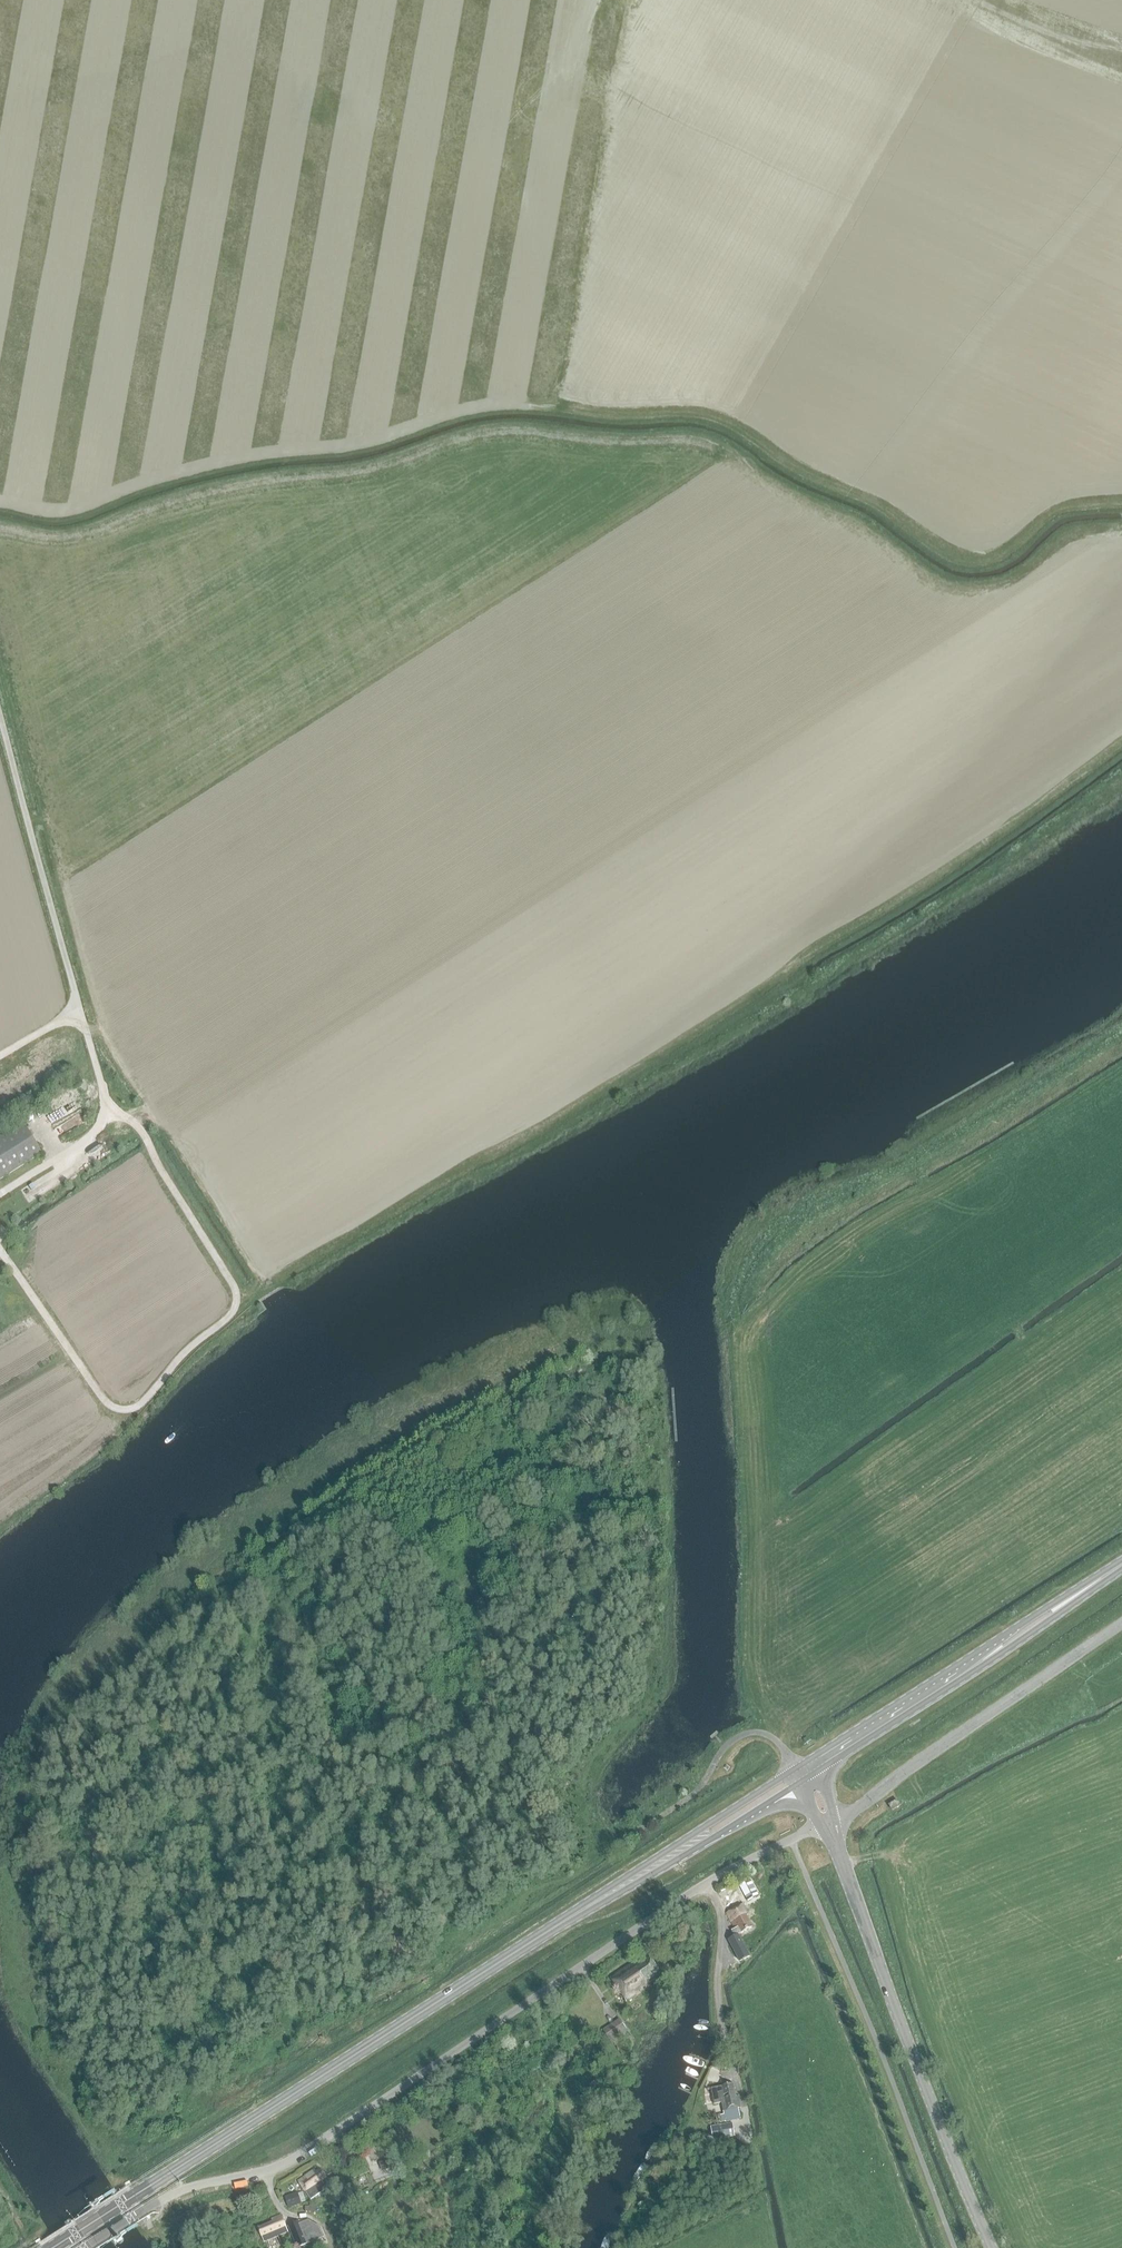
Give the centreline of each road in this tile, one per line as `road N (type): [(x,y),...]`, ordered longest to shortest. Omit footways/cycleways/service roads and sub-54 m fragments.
road 1 (unclassified): [(84,2247),(174,2192),(295,2158),(707,1883),(828,1825)]
road 2 (primary): [(52,2247),(593,1902)]
road 3 (tertiary): [(992,2247),(828,1825)]
road 4 (primary): [(1113,1570),(796,1767)]
road 5 (primary): [(814,1773),(1028,1635),(1113,1570)]
road 6 (unclassified): [(828,1825),(1121,1623)]
road 7 (primary): [(796,1767),(593,1902)]
road 8 (primary): [(593,1902),(795,1784)]

